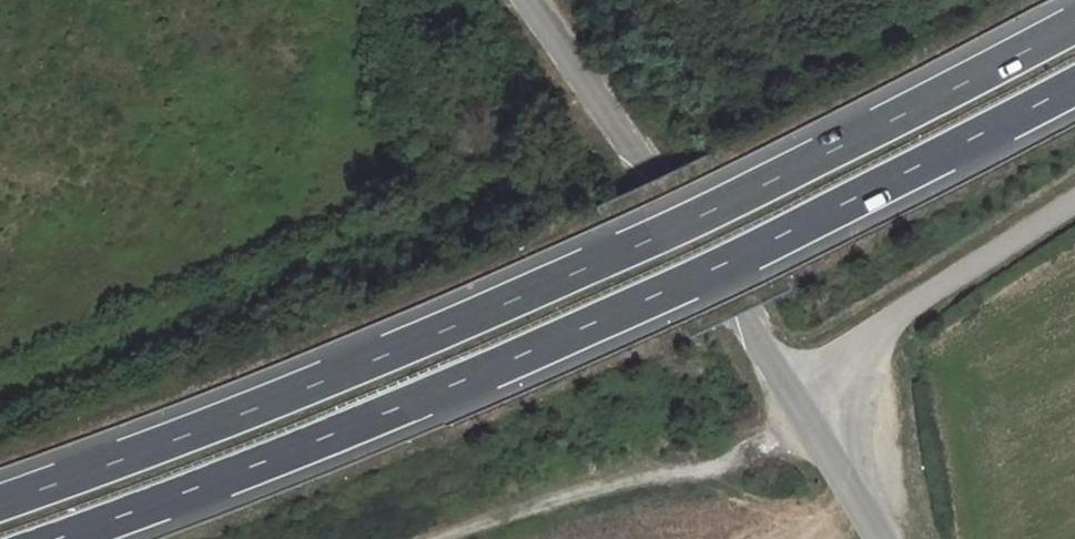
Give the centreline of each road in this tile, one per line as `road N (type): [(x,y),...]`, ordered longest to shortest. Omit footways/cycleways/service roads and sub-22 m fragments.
road 1 (trunk): [(1074,28),(886,127),(475,316),(0,505)]
road 2 (trunk): [(62,538),(340,435),(634,309),(1074,84)]
road 3 (unclassified): [(783,381),(634,148),(526,0)]
road 4 (track): [(805,421),(709,467),(623,481),(417,538)]
road 5 (unclassified): [(1074,206),(783,381)]
road 6 (unclassified): [(876,538),(783,381)]

